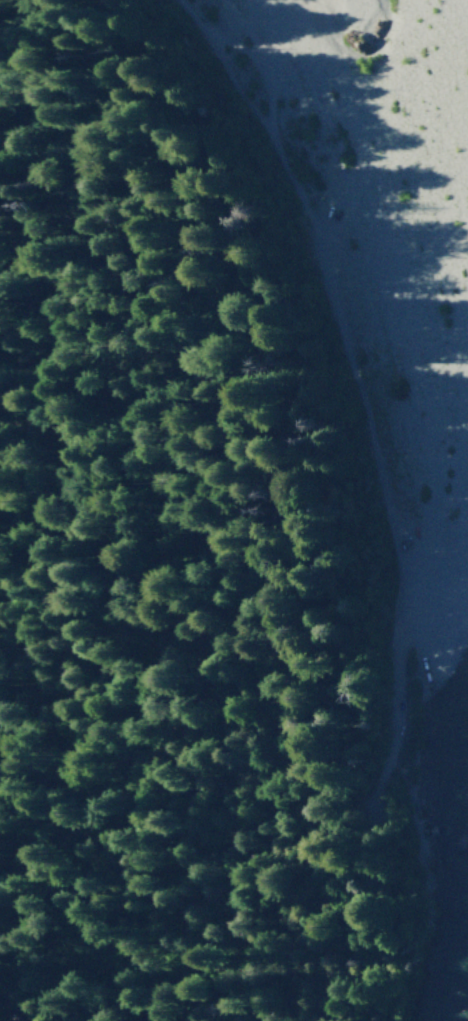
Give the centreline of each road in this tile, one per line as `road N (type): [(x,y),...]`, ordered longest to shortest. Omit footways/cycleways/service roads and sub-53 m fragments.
road 1 (residential): [(406,621),(372,784),(352,961),(355,1020)]

